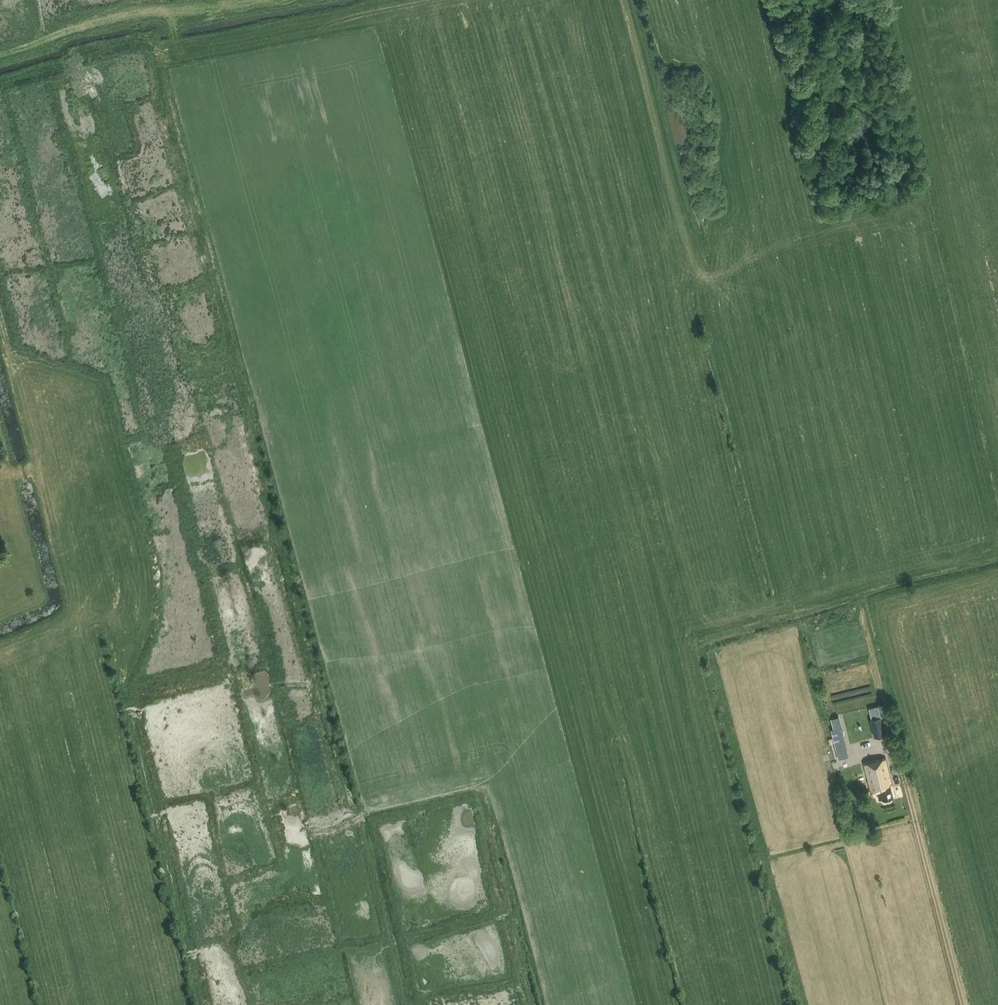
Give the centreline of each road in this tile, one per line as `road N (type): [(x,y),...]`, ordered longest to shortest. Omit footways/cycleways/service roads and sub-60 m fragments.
road 1 (track): [(963,1004),(913,812)]

